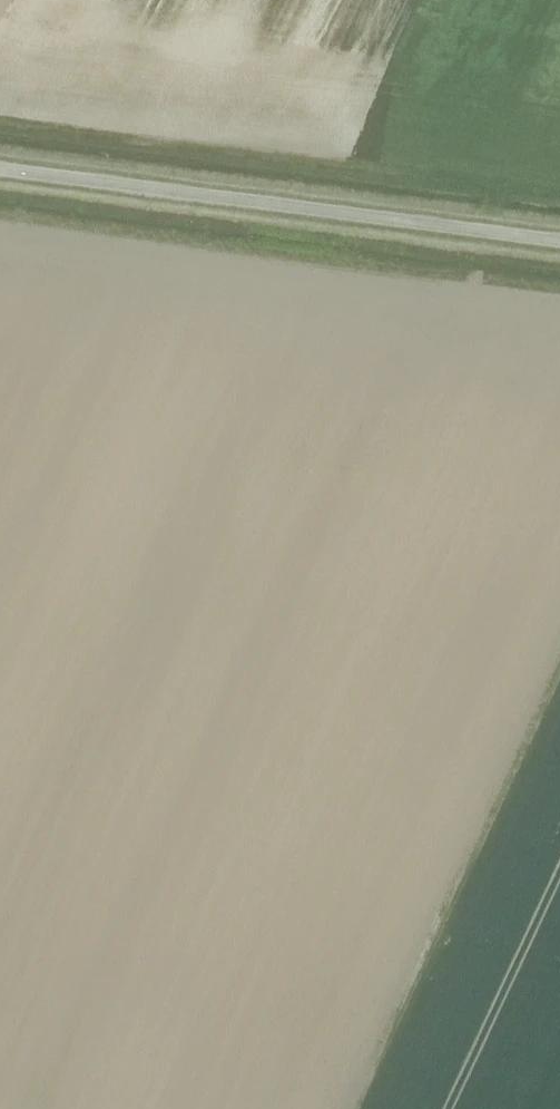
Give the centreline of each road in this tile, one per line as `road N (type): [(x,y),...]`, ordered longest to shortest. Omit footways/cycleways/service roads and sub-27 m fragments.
road 1 (unclassified): [(559,242),(0,169)]

